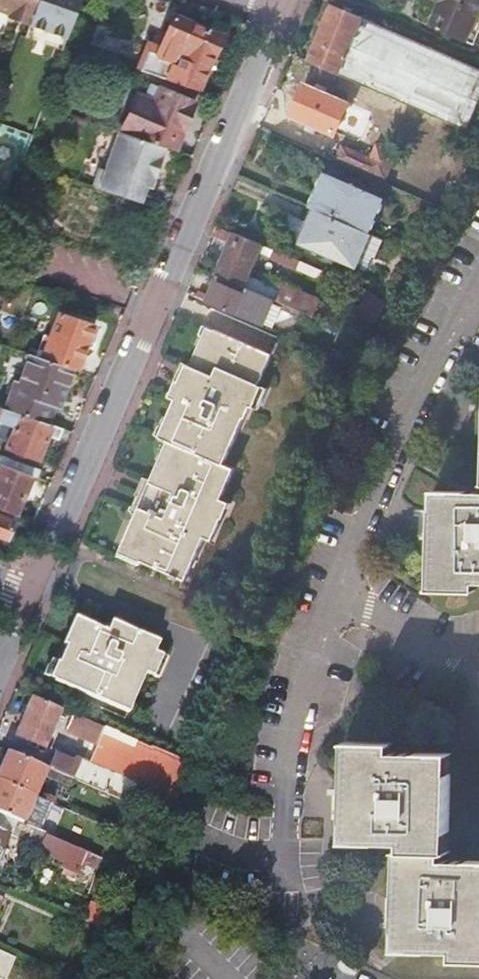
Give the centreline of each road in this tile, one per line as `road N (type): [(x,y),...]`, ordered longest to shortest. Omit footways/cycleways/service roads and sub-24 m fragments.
road 1 (residential): [(284,9),(29,597)]
road 2 (residential): [(286,879),(293,730),(396,440),(478,279)]

